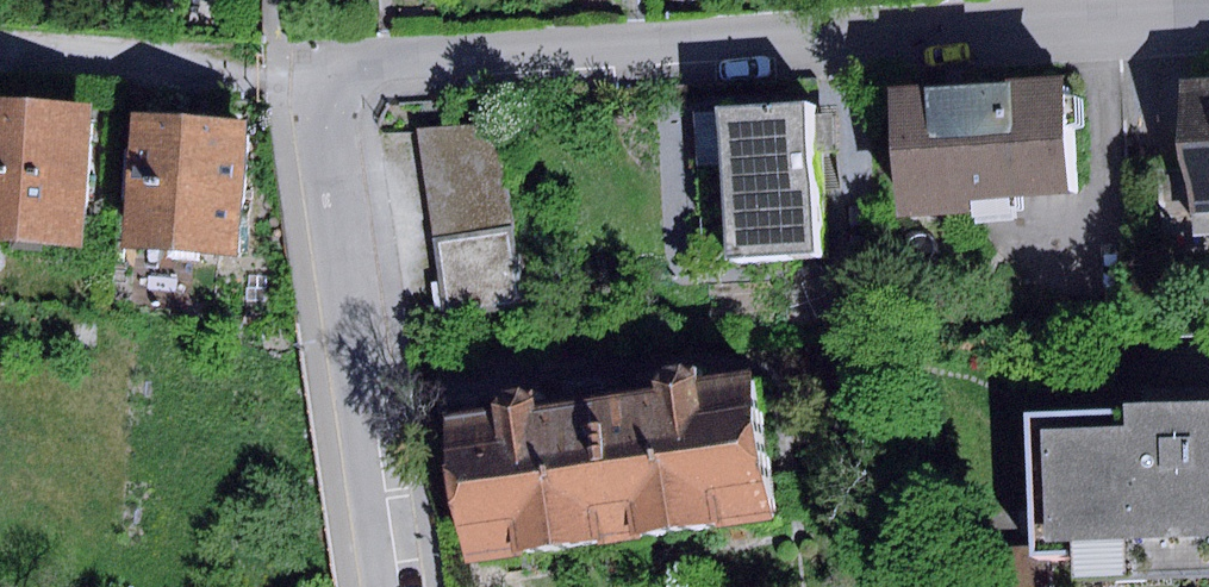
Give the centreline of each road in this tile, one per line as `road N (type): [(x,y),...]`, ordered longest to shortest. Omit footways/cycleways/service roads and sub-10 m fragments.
road 1 (residential): [(1208,12),(354,61),(327,77),(319,112),(391,586)]

